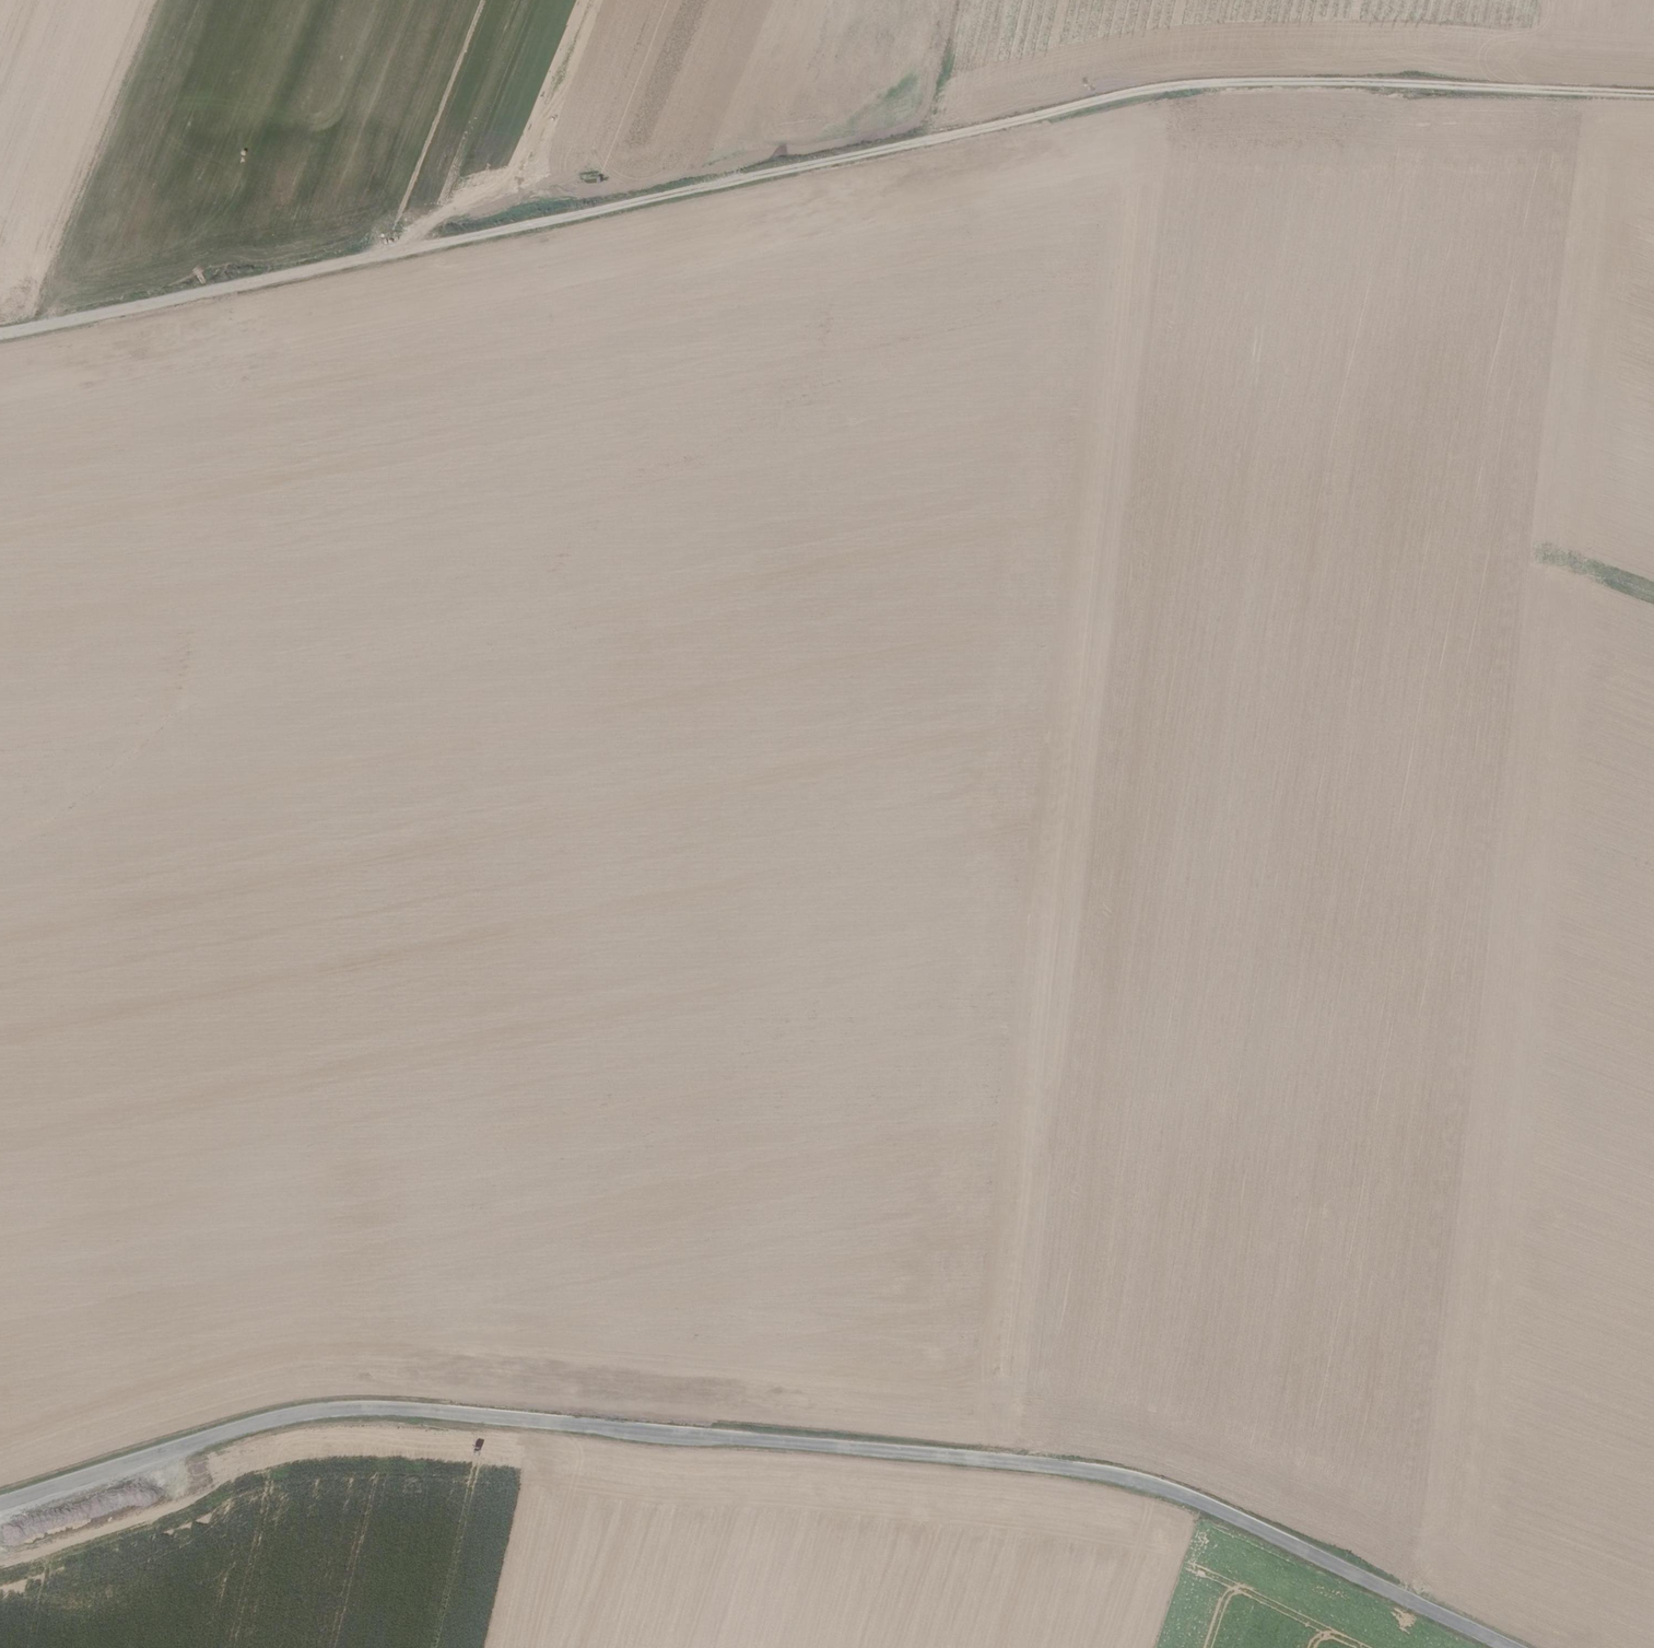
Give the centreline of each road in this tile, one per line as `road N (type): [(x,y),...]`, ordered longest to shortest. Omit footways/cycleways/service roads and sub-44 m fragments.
road 1 (track): [(0,334),(1211,80),(1653,91)]
road 2 (unclassified): [(0,1505),(281,1419),(374,1409),(1129,1478),(1220,1507),(1514,1647)]

